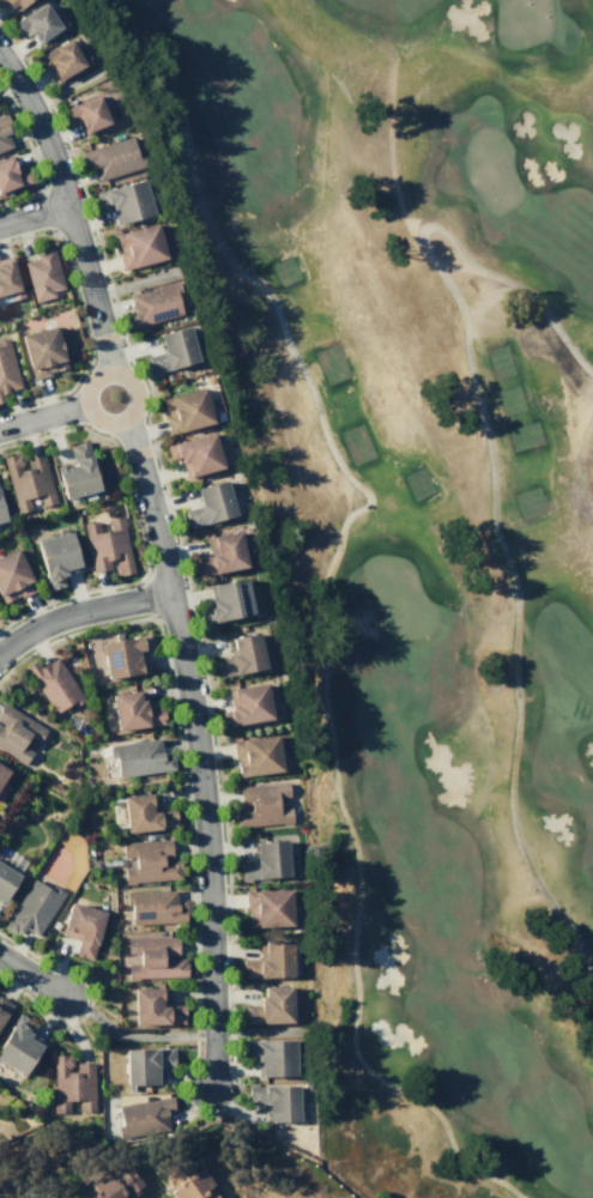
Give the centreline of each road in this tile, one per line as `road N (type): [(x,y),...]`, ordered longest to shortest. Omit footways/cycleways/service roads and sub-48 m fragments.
road 1 (residential): [(170,593),(204,797),(214,1035),(208,1088)]
road 2 (residential): [(0,55),(55,164),(110,370)]
road 3 (residential): [(170,593),(53,619),(0,652)]
road 4 (residential): [(170,593),(127,418)]
road 5 (residential): [(138,397),(127,375),(110,370),(89,381),(84,397),(90,413),(111,424),(133,412),(138,397)]

